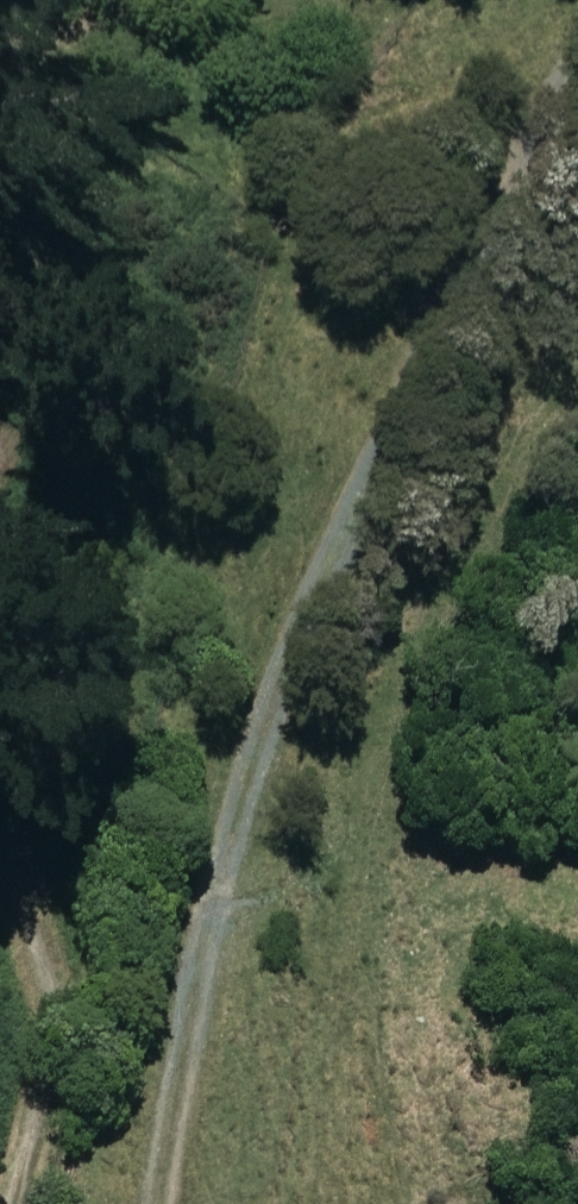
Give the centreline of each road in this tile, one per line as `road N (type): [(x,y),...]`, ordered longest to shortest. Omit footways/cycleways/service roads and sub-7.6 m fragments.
road 1 (track): [(215,1203),(457,249),(577,62)]
road 2 (track): [(18,1203),(35,1127),(25,889),(0,844)]
road 3 (track): [(0,205),(150,65),(239,0)]

